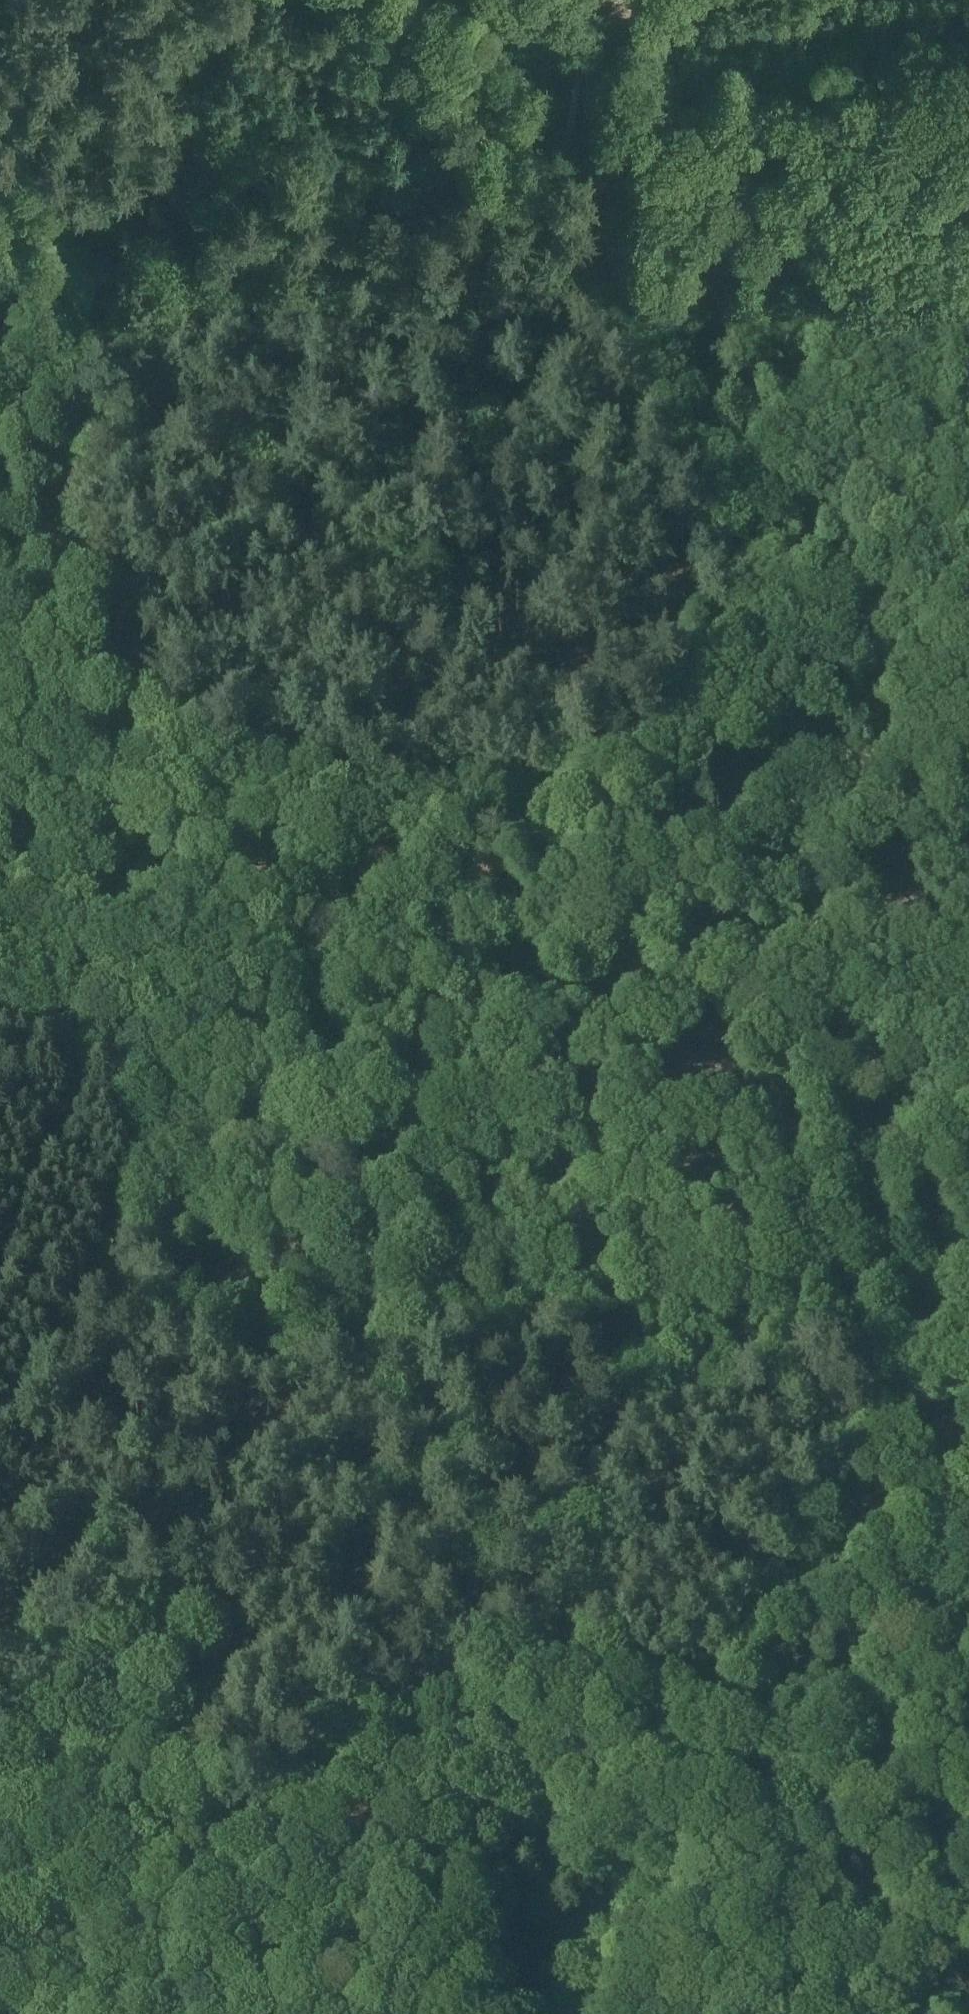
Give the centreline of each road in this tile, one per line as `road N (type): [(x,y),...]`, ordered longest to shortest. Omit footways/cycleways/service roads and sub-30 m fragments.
road 1 (track): [(968,1706),(918,1499),(888,1196),(722,516),(700,321),(666,267),(650,221),(617,52),(627,0)]

